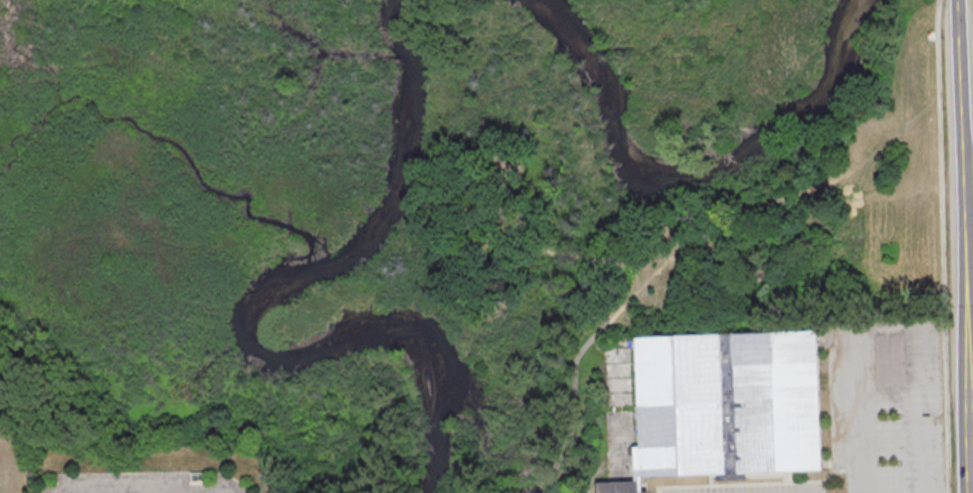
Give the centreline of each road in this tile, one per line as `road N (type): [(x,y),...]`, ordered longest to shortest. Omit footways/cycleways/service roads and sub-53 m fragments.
road 1 (tertiary): [(972,319),(963,0)]

